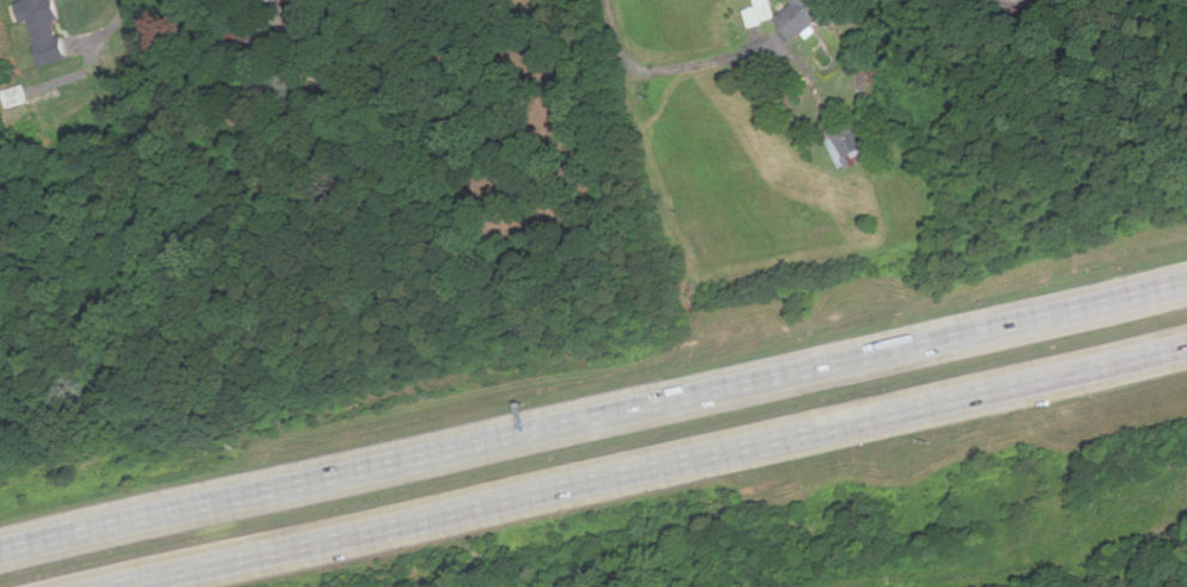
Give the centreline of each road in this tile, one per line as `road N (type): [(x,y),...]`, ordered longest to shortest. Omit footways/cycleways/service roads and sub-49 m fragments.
road 1 (motorway): [(1186,284),(0,554)]
road 2 (motorway): [(124,586),(1186,345)]

